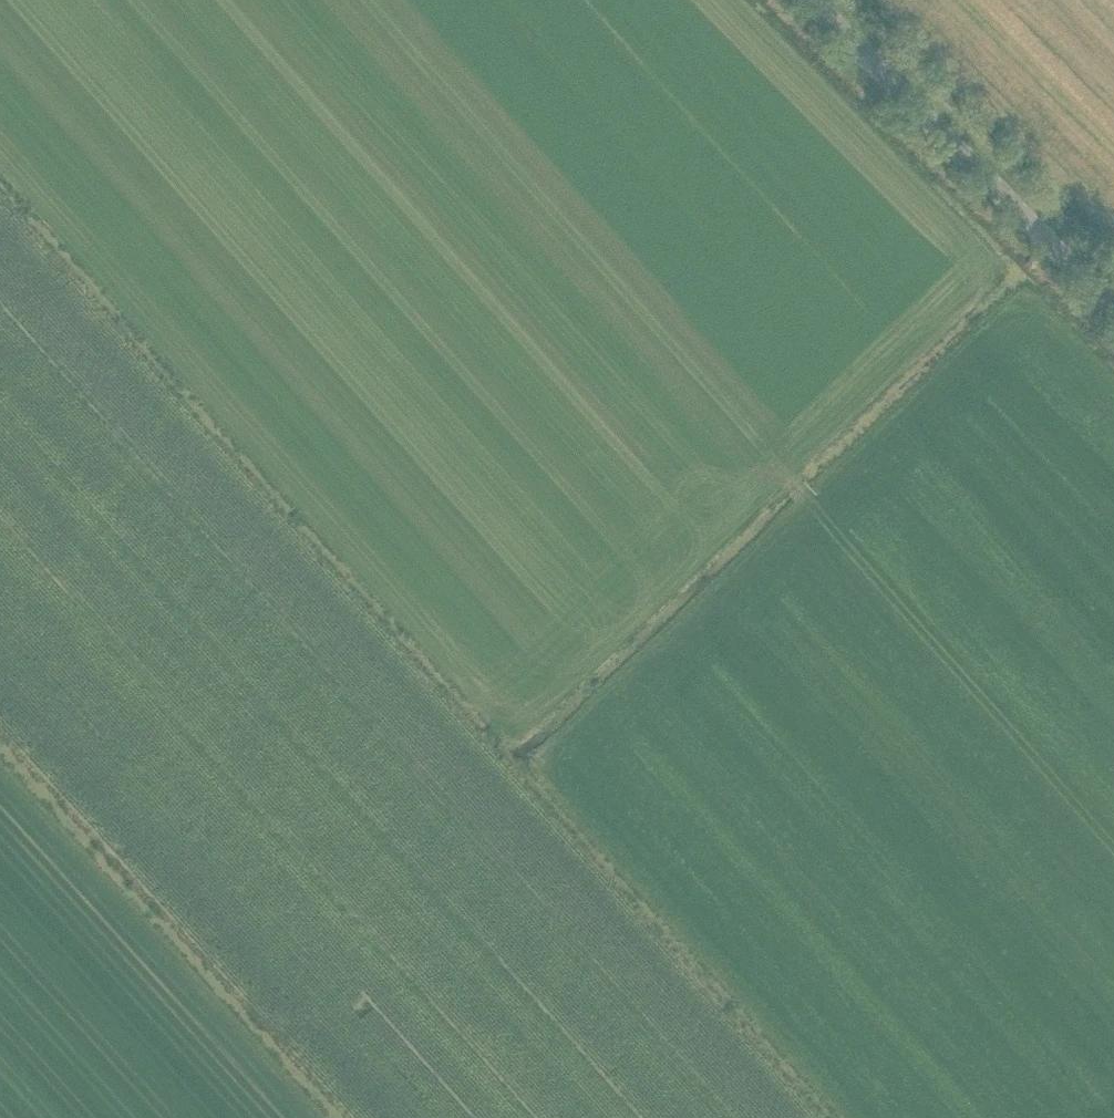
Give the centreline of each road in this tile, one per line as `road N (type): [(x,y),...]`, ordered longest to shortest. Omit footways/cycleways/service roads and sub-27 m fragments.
road 1 (tertiary): [(1113,310),(808,0)]

